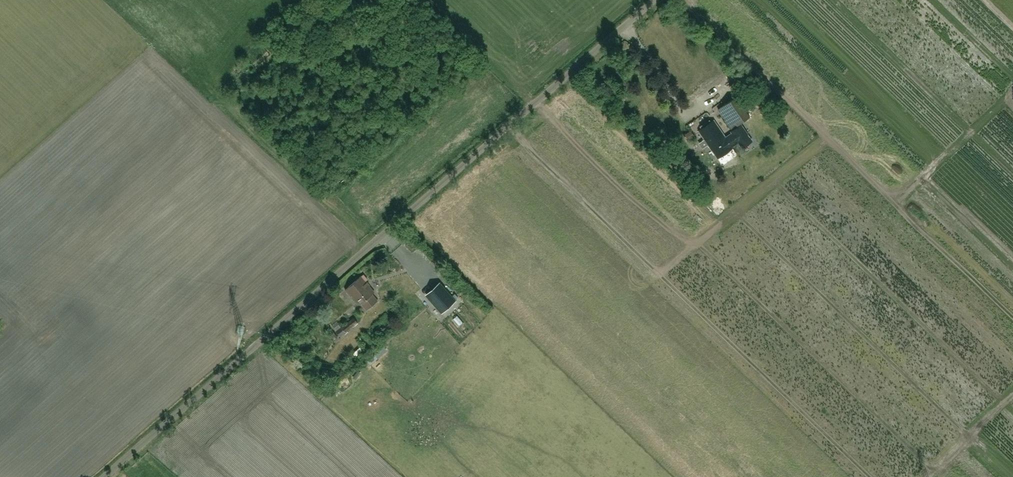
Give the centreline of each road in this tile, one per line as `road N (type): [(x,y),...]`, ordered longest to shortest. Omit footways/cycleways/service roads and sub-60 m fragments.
road 1 (unclassified): [(104,476),(652,0)]

